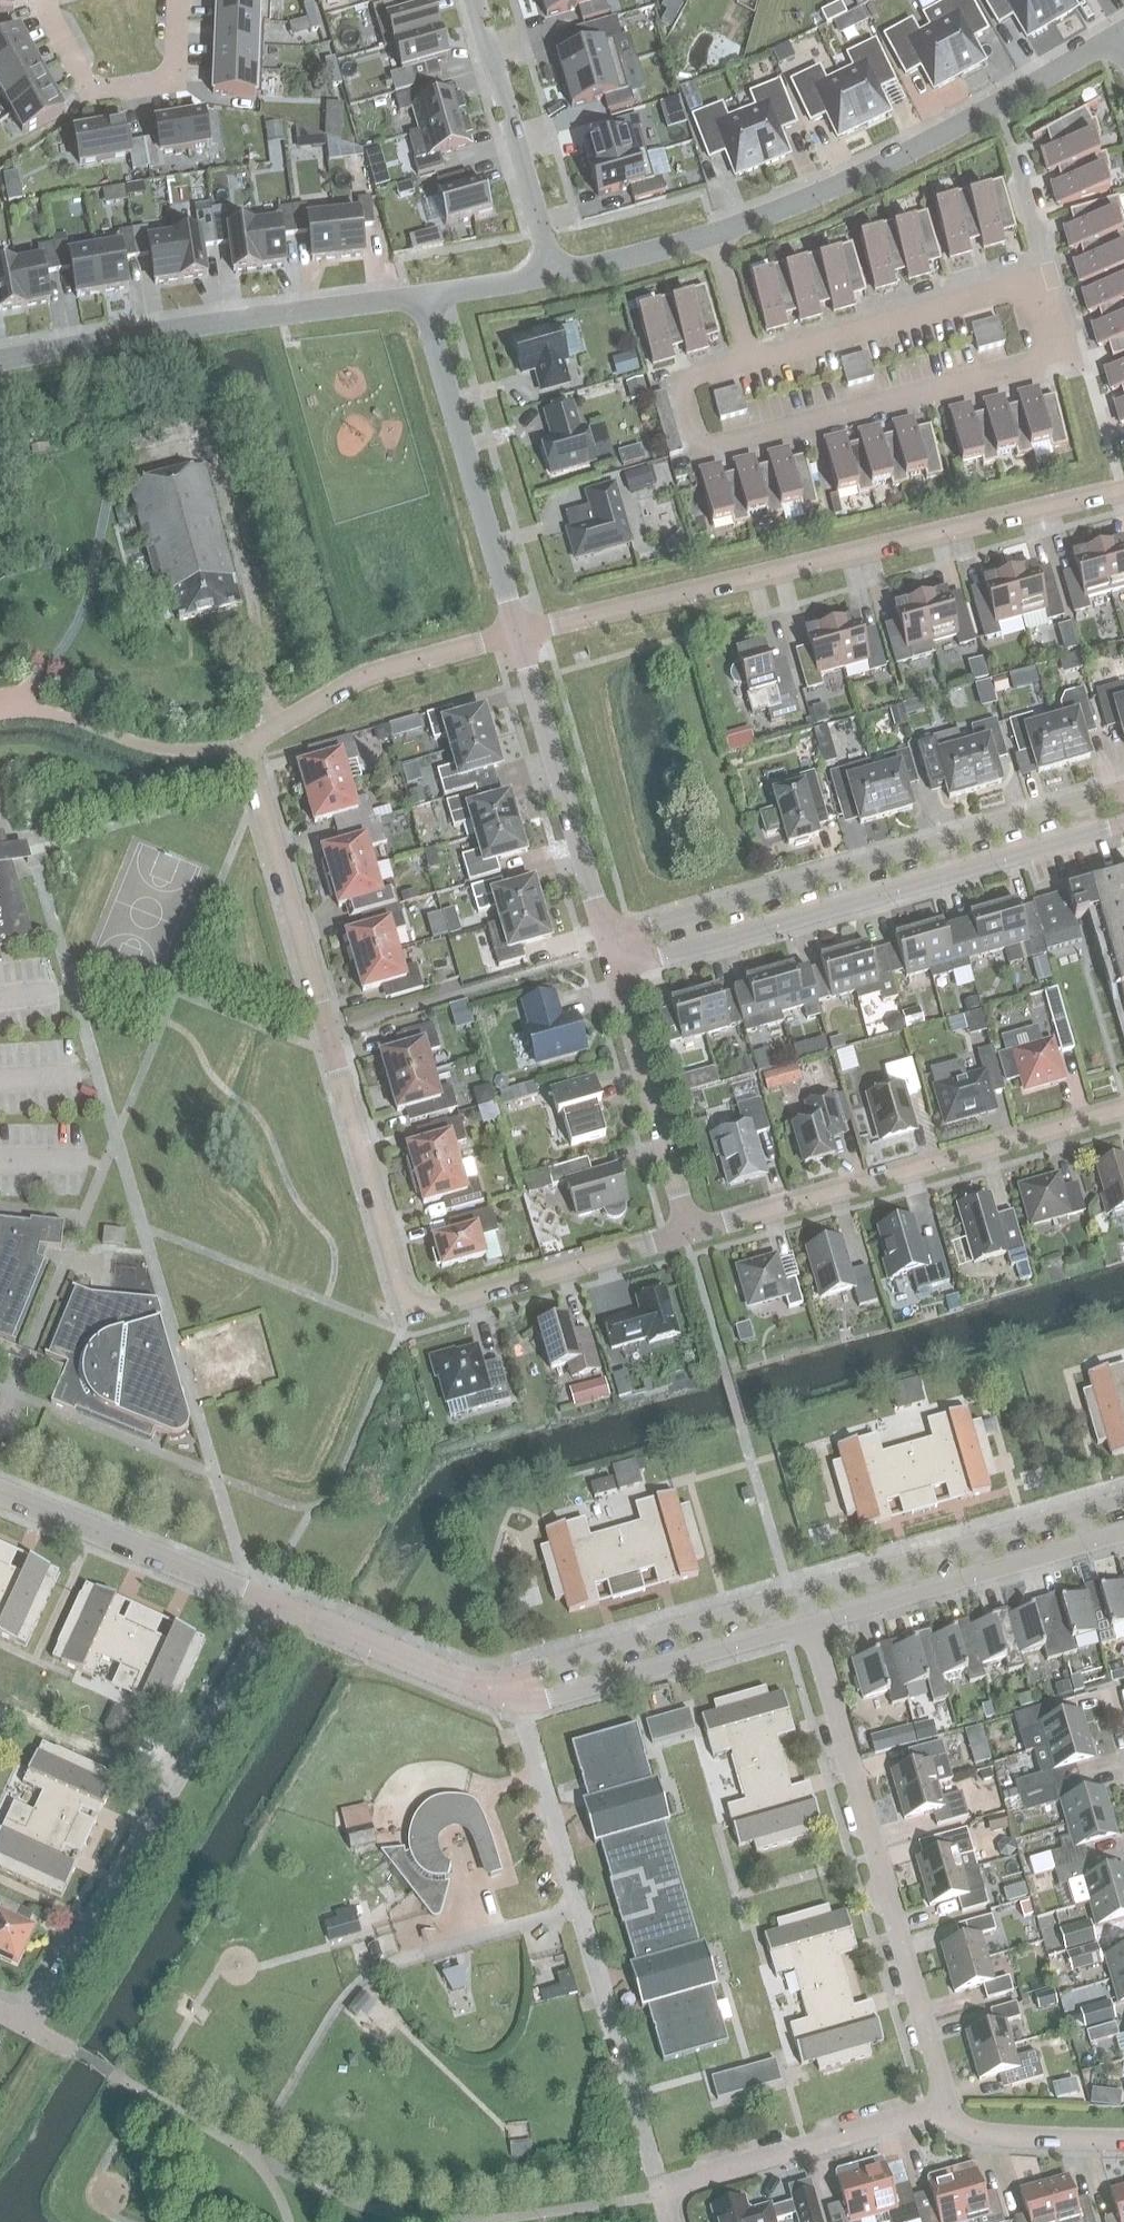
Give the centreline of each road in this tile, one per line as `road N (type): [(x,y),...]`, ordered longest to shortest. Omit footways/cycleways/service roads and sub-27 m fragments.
road 1 (residential): [(688,1239),(407,1319),(255,787),(249,744),(299,712),(426,656),(520,635)]
road 2 (residential): [(520,635),(1123,490)]
road 3 (residential): [(1036,280),(1057,357),(698,450),(679,382),(749,363)]
road 4 (residential): [(1123,788),(657,922),(612,953)]
road 5 (residential): [(612,953),(670,954),(1123,823)]
road 6 (residential): [(661,2194),(516,1691)]
road 7 (residential): [(946,2121),(811,1629)]
road 8 (residential): [(32,2028),(271,1609)]
road 9 (residential): [(712,235),(940,136),(1122,32)]
road 10 (residential): [(688,1239),(1123,1107)]
road 11 (residential): [(0,362),(422,298)]
road 12 (residential): [(520,635),(422,298)]
road 13 (residential): [(1123,1503),(794,1593)]
road 14 (residential): [(612,953),(520,635)]
road 15 (residential): [(811,1629),(1123,1538)]
road 16 (residential): [(516,1691),(546,1707),(811,1629)]
road 17 (residential): [(749,363),(1036,280)]
road 18 (residential): [(688,1239),(612,953)]
road 19 (residential): [(794,1593),(536,1677),(516,1691)]
road 20 (residential): [(661,2194),(890,2127),(946,2121)]
road 21 (residential): [(271,1609),(0,1499)]
road 22 (residential): [(551,274),(473,0)]
road 23 (residential): [(43,0),(62,52),(87,85),(113,96),(165,85),(176,33),(173,0)]
road 24 (residential): [(516,1691),(455,1683),(271,1609)]
road 25 (residential): [(946,2121),(1046,2143),(1123,2140)]
road 26 (residential): [(551,274),(712,235)]
road 27 (residential): [(749,363),(712,235)]
road 28 (residential): [(422,298),(551,274)]

